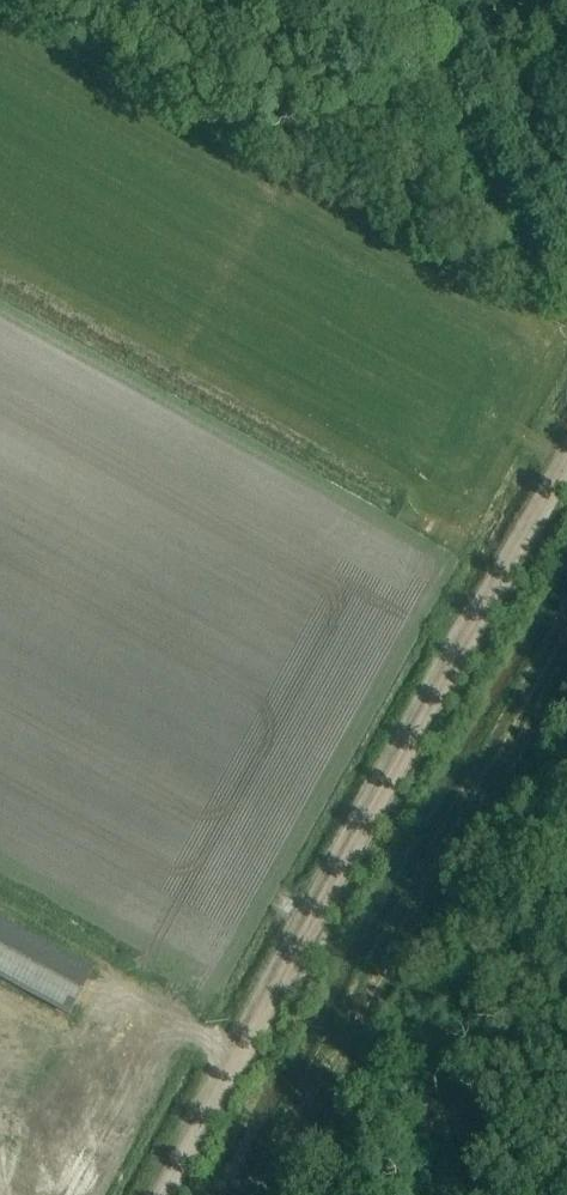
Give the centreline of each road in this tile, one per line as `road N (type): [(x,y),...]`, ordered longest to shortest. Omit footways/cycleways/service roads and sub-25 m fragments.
road 1 (track): [(164,1194),(566,462)]
road 2 (track): [(566,632),(258,1194)]
road 3 (track): [(438,0),(566,253)]

